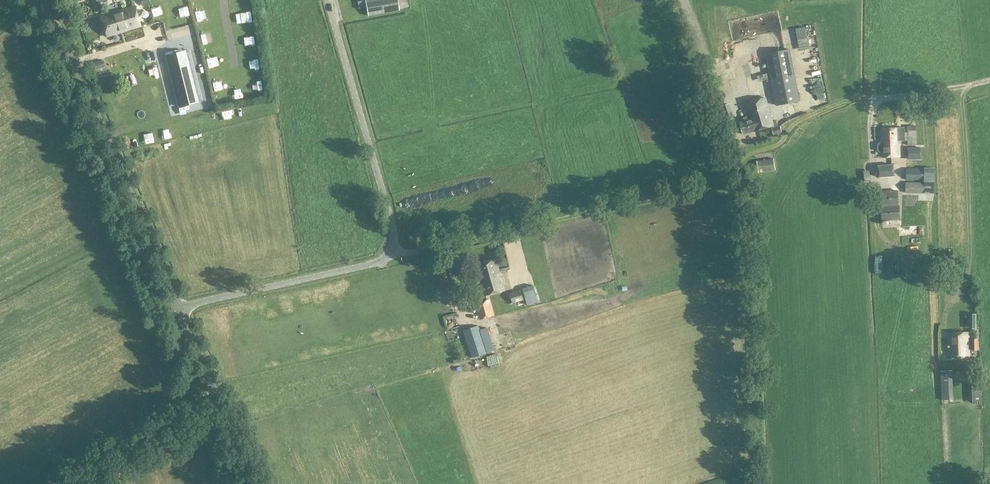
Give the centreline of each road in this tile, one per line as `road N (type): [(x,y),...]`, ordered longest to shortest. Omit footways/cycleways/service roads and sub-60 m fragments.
road 1 (track): [(388,252),(700,188),(838,103),(989,80)]
road 2 (unclassified): [(178,307),(375,263),(388,252),(393,224),(328,0)]
road 3 (unclassified): [(178,307),(70,52),(33,0)]
road 4 (unclassified): [(81,483),(216,396)]

